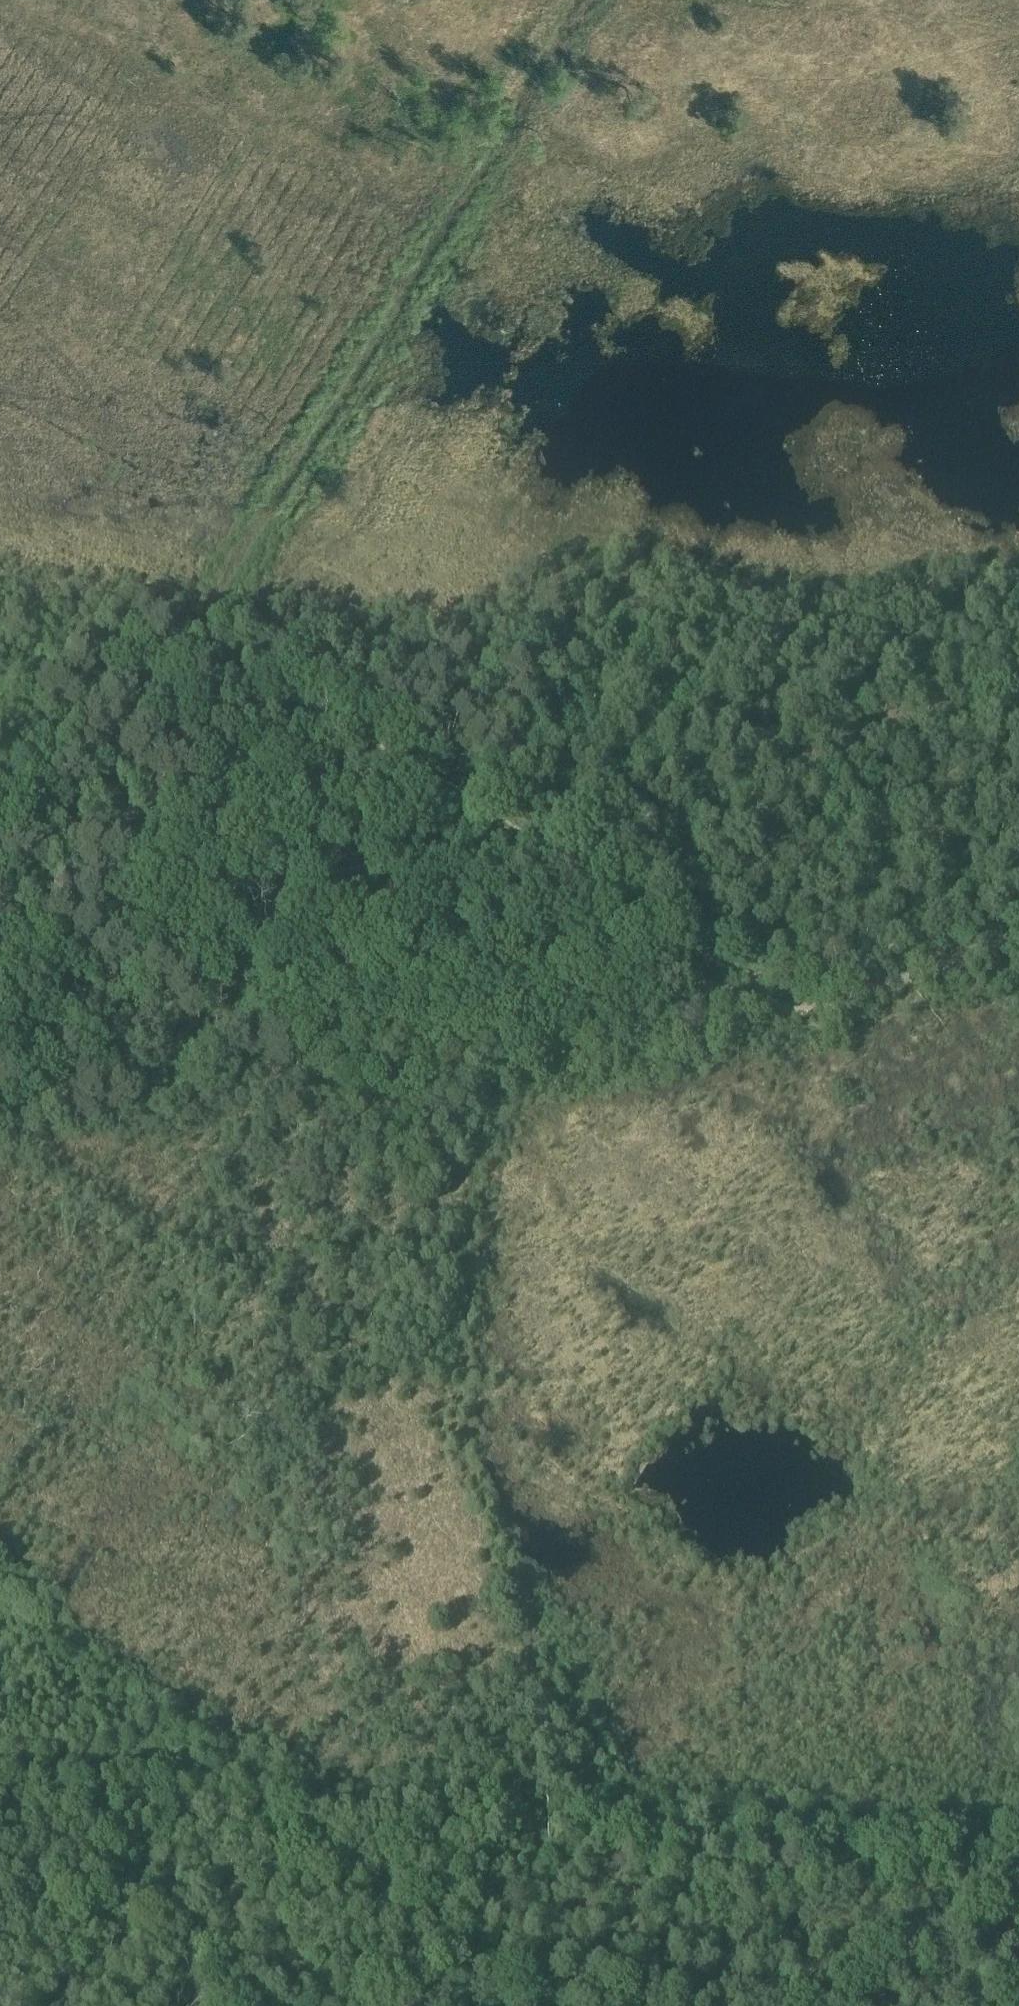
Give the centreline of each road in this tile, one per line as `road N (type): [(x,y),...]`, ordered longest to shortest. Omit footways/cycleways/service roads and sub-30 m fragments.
road 1 (track): [(0,863),(39,828),(171,798),(262,799),(379,779),(443,794),(703,987),(802,1008),(885,989),(992,949)]

